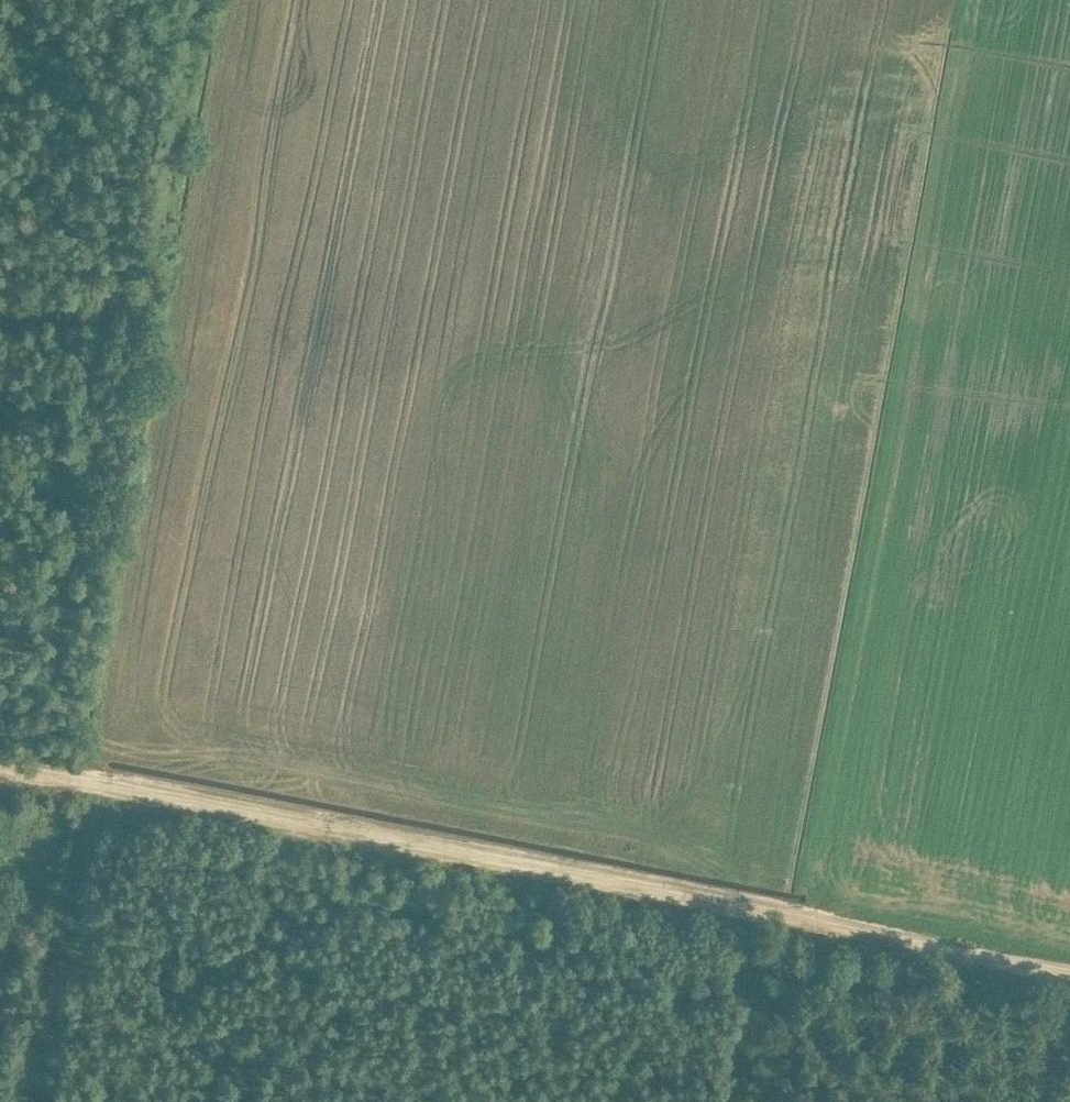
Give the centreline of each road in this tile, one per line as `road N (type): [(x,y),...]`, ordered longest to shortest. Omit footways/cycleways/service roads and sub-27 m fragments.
road 1 (track): [(0,761),(1069,975)]

